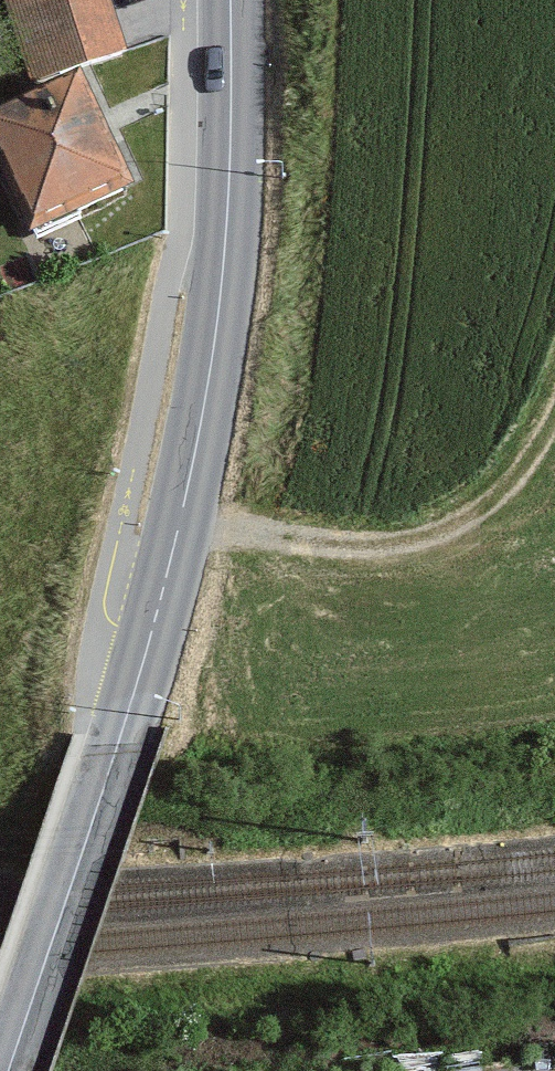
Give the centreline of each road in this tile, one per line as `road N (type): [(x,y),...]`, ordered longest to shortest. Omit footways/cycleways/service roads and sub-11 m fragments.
road 1 (tertiary): [(7,1070),(117,743),(203,418),(229,176),(230,0)]
road 2 (track): [(554,382),(466,494),(333,538),(181,521)]

